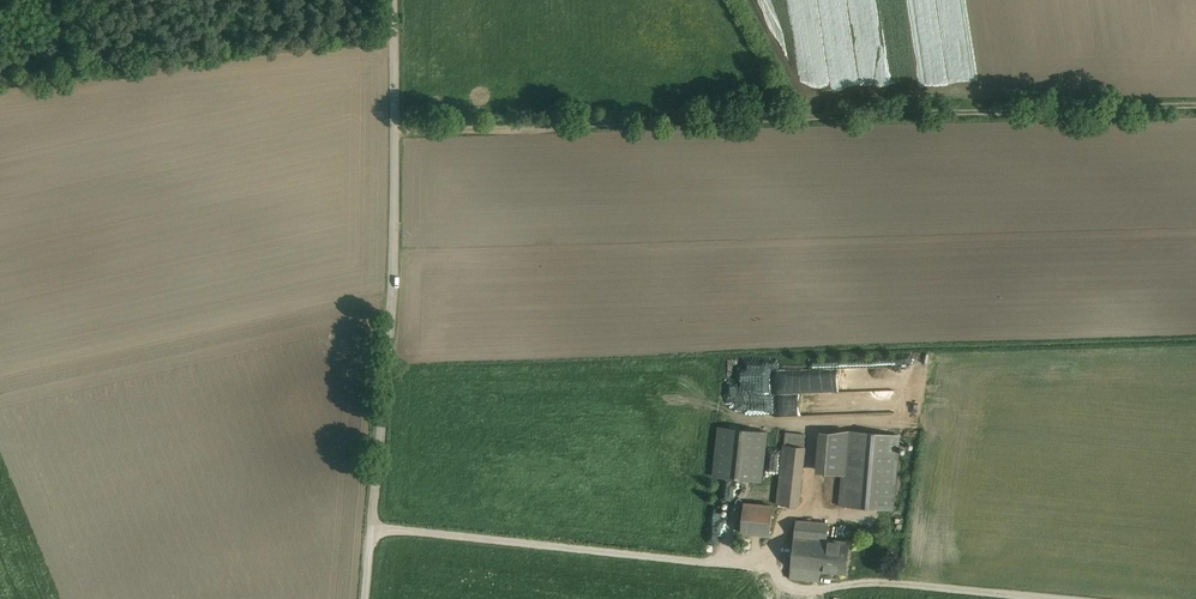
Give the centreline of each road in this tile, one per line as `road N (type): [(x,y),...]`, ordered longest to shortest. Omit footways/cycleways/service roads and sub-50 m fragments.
road 1 (track): [(1195,109),(392,126)]
road 2 (track): [(392,0),(391,279),(371,528)]

